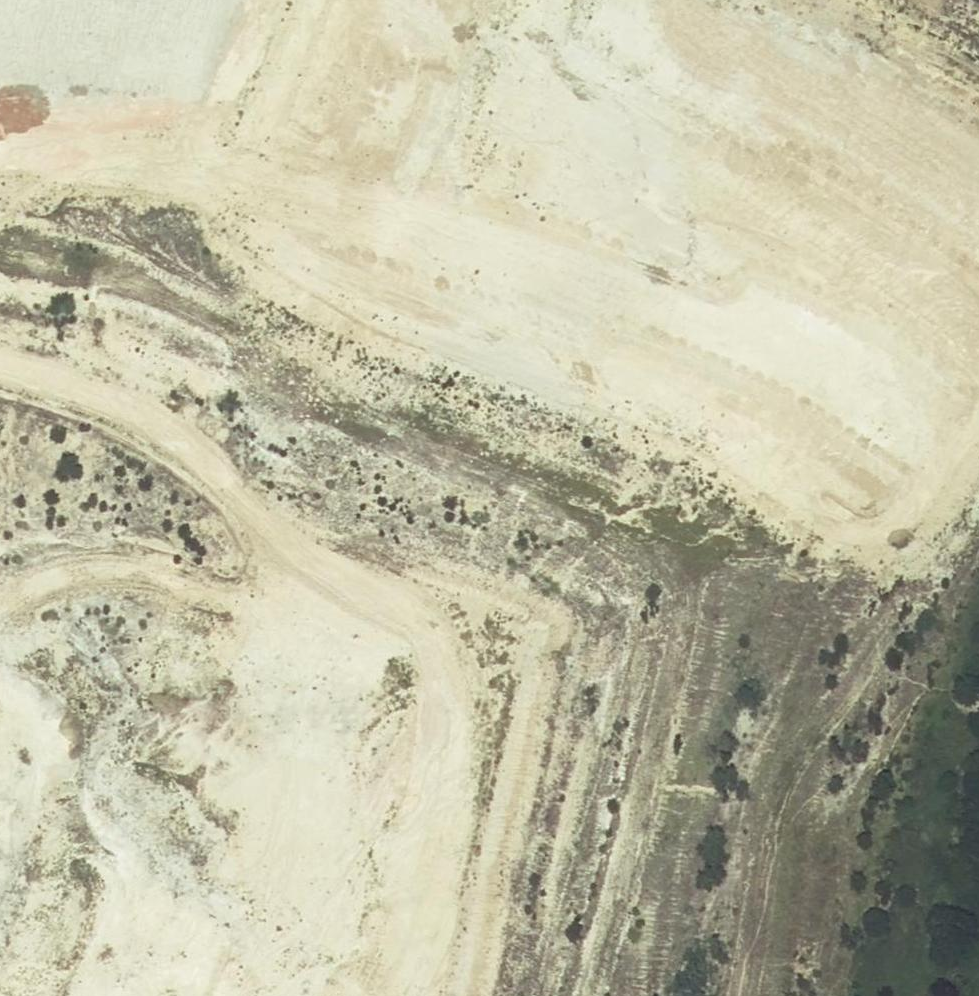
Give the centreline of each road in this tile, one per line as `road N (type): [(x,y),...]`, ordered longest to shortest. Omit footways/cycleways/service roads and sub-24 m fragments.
road 1 (track): [(0,222),(90,241),(141,263),(313,375),(580,496),(616,528),(631,564),(626,621),(508,995)]
road 2 (track): [(746,995),(776,805),(799,755),(945,559),(949,523),(927,483),(878,443),(786,344),(656,243),(594,214)]
road 3 (track): [(0,391),(153,442),(270,529),(292,562),(297,635),(273,821),(217,995)]
road 4 (track): [(645,0),(589,232),(566,272),(537,280),(418,241),(479,0)]
road 5 (track): [(418,241),(336,226),(314,214),(308,195),(376,0)]
road 6 (track): [(0,612),(65,577),(102,571),(177,584)]

